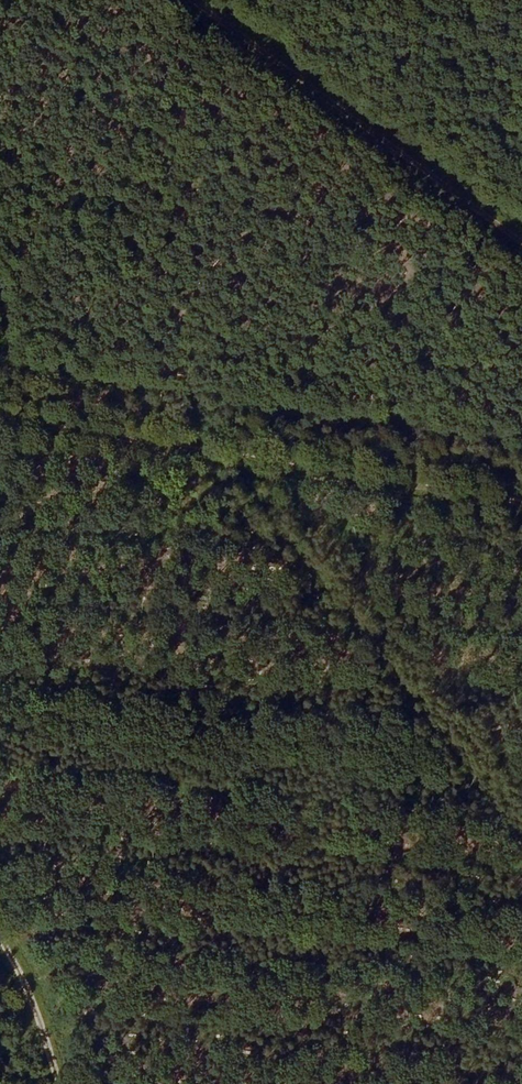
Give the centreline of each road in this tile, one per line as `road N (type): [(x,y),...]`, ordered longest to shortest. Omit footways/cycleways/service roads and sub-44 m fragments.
road 1 (track): [(0,412),(521,507)]
road 2 (track): [(521,830),(384,664),(383,618),(341,542),(259,463)]
road 3 (track): [(188,0),(521,246)]
road 4 (track): [(65,1083),(0,929)]

